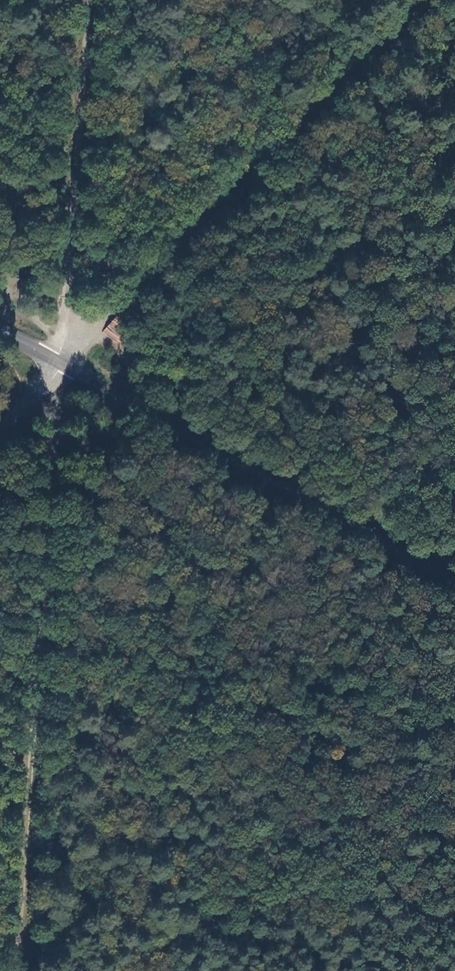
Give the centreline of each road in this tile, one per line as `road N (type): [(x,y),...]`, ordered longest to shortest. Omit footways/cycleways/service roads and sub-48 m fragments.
road 1 (track): [(56,360),(61,399),(12,970)]
road 2 (tertiary): [(0,330),(454,578)]
road 3 (track): [(56,360),(414,0)]
road 4 (track): [(98,0),(77,266),(56,360)]

